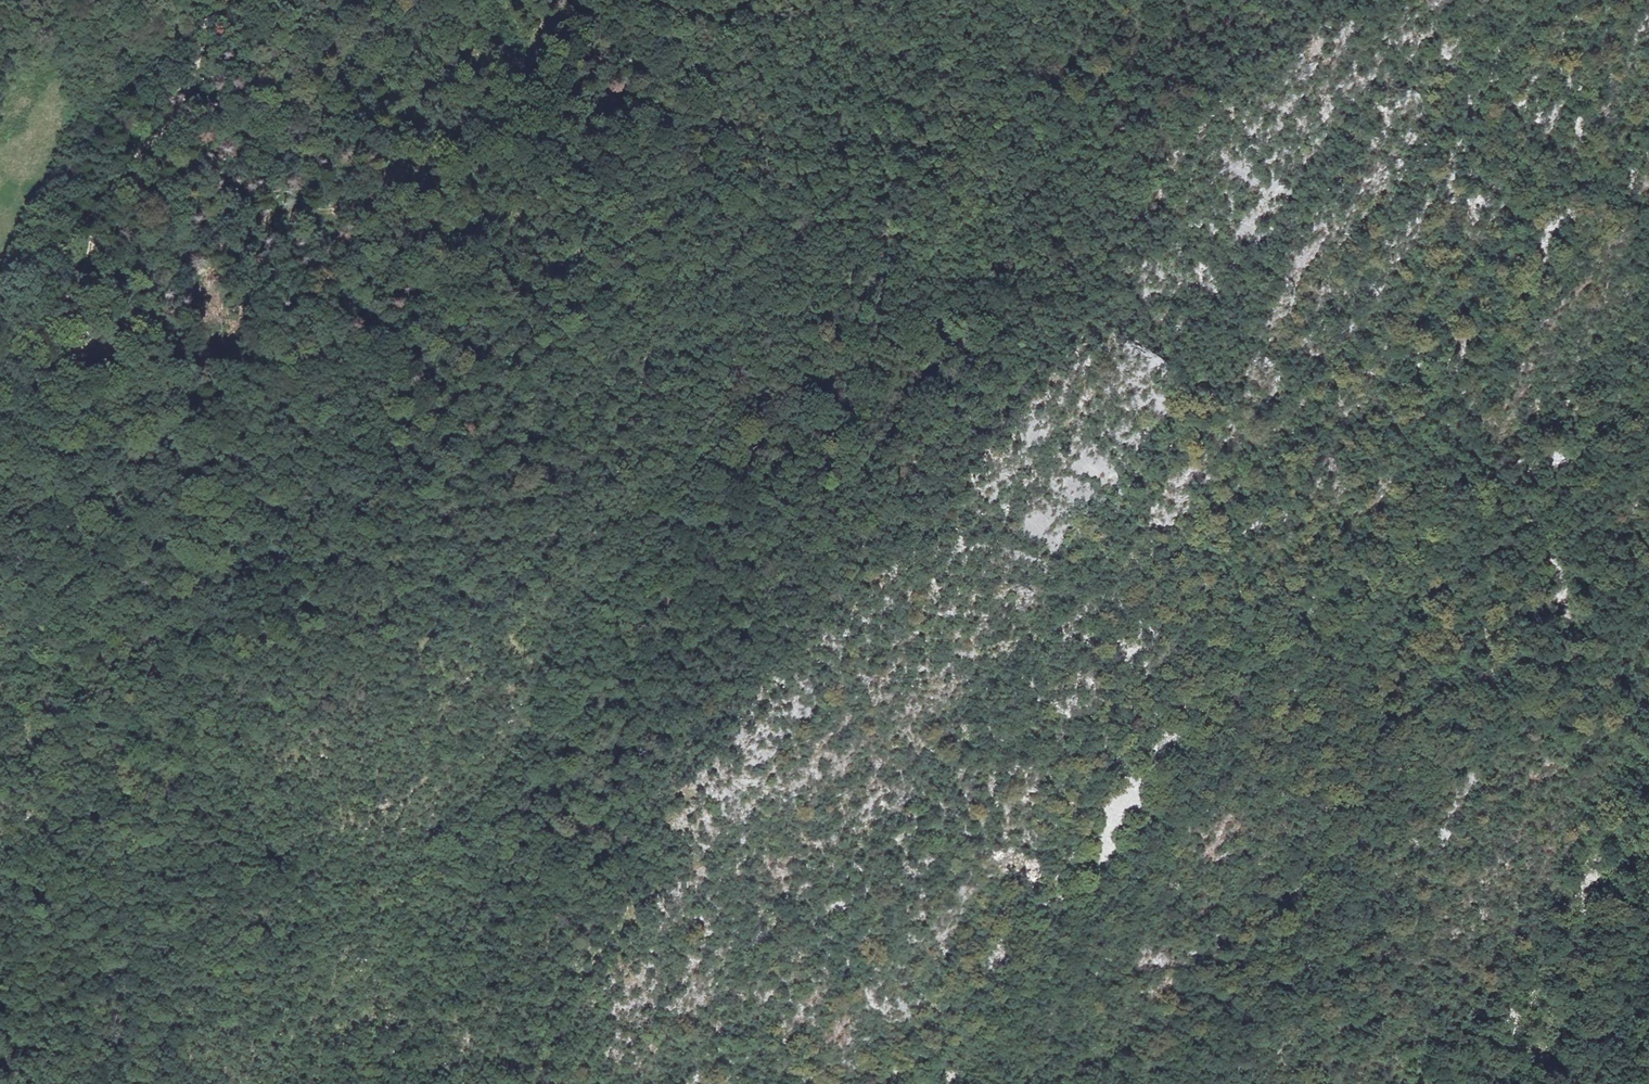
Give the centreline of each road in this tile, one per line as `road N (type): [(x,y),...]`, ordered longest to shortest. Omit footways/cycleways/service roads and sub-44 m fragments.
road 1 (track): [(0,711),(58,708),(205,652),(272,573),(318,535),(359,397),(406,308)]
road 2 (track): [(54,367),(113,346),(276,212),(335,214),(362,202),(414,158),(527,113),(547,84)]
road 3 (track): [(201,0),(203,62),(180,116),(128,170),(109,207),(54,367),(0,424)]

